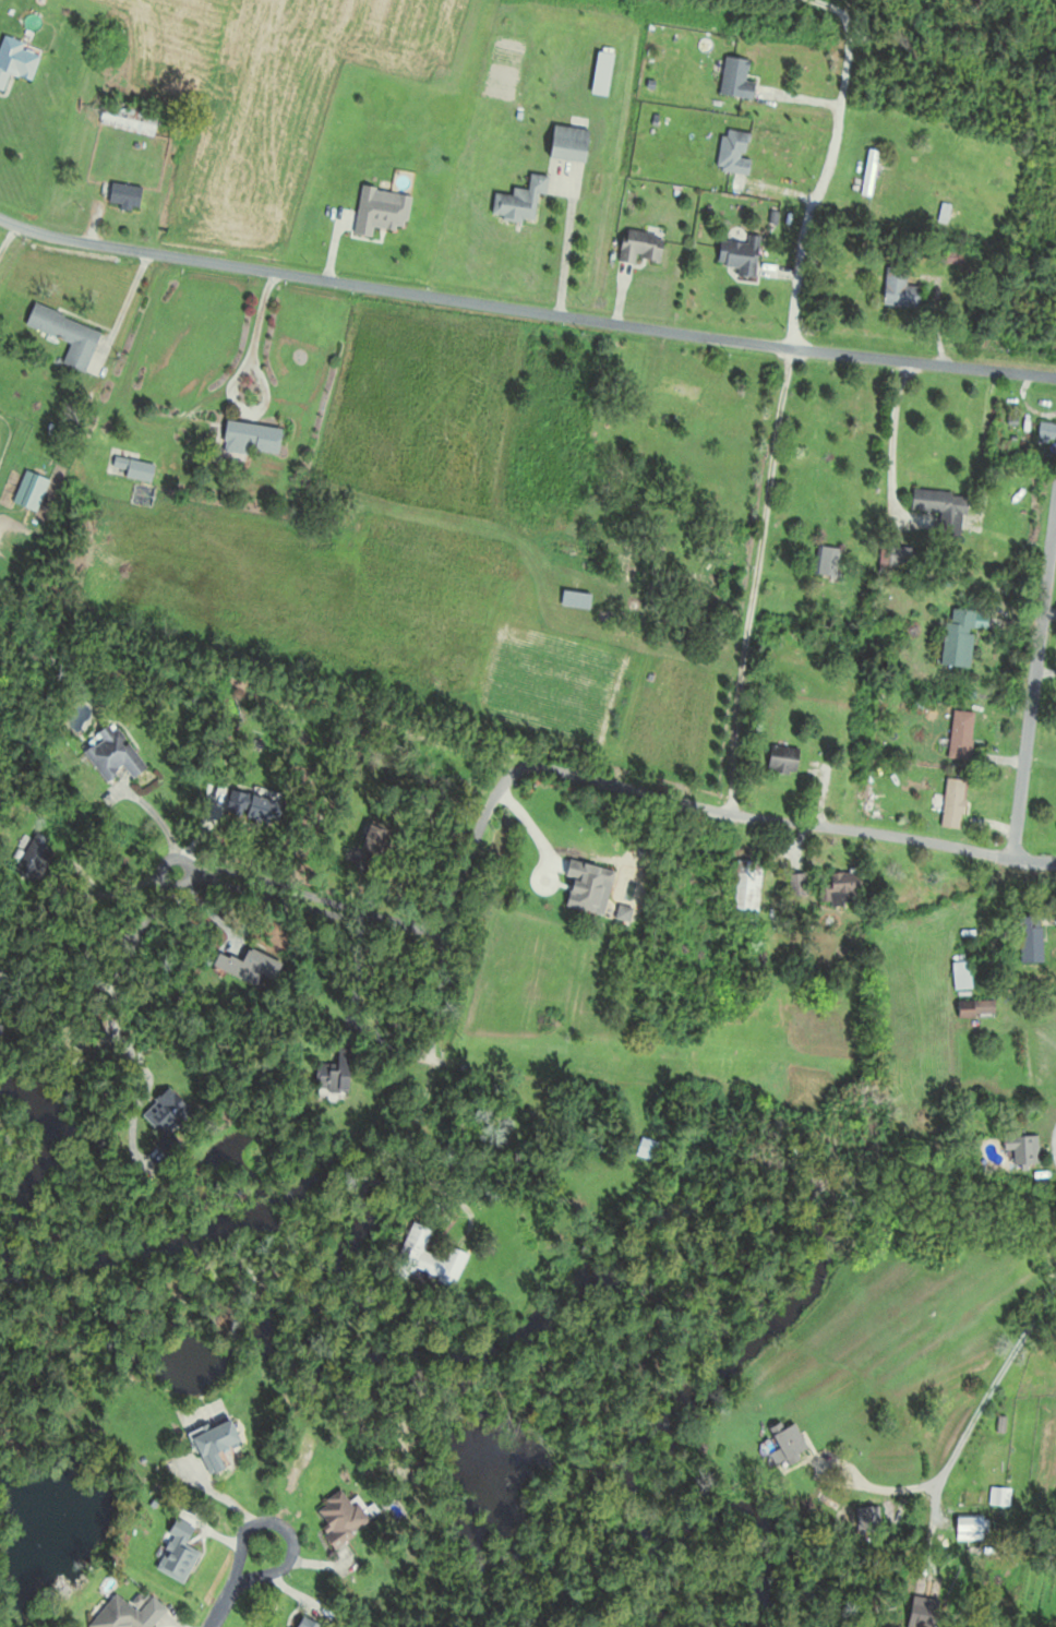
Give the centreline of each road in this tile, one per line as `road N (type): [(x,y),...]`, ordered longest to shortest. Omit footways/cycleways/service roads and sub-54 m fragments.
road 1 (residential): [(1055,860),(728,814),(527,763),(503,777),(439,924),(419,934),(191,876),(147,912),(115,985),(41,966),(0,978)]
road 2 (residential): [(1055,376),(735,340),(300,277),(45,234),(0,217)]
road 3 (residential): [(862,3),(728,814)]
road 4 (residential): [(1013,857),(1055,493)]

